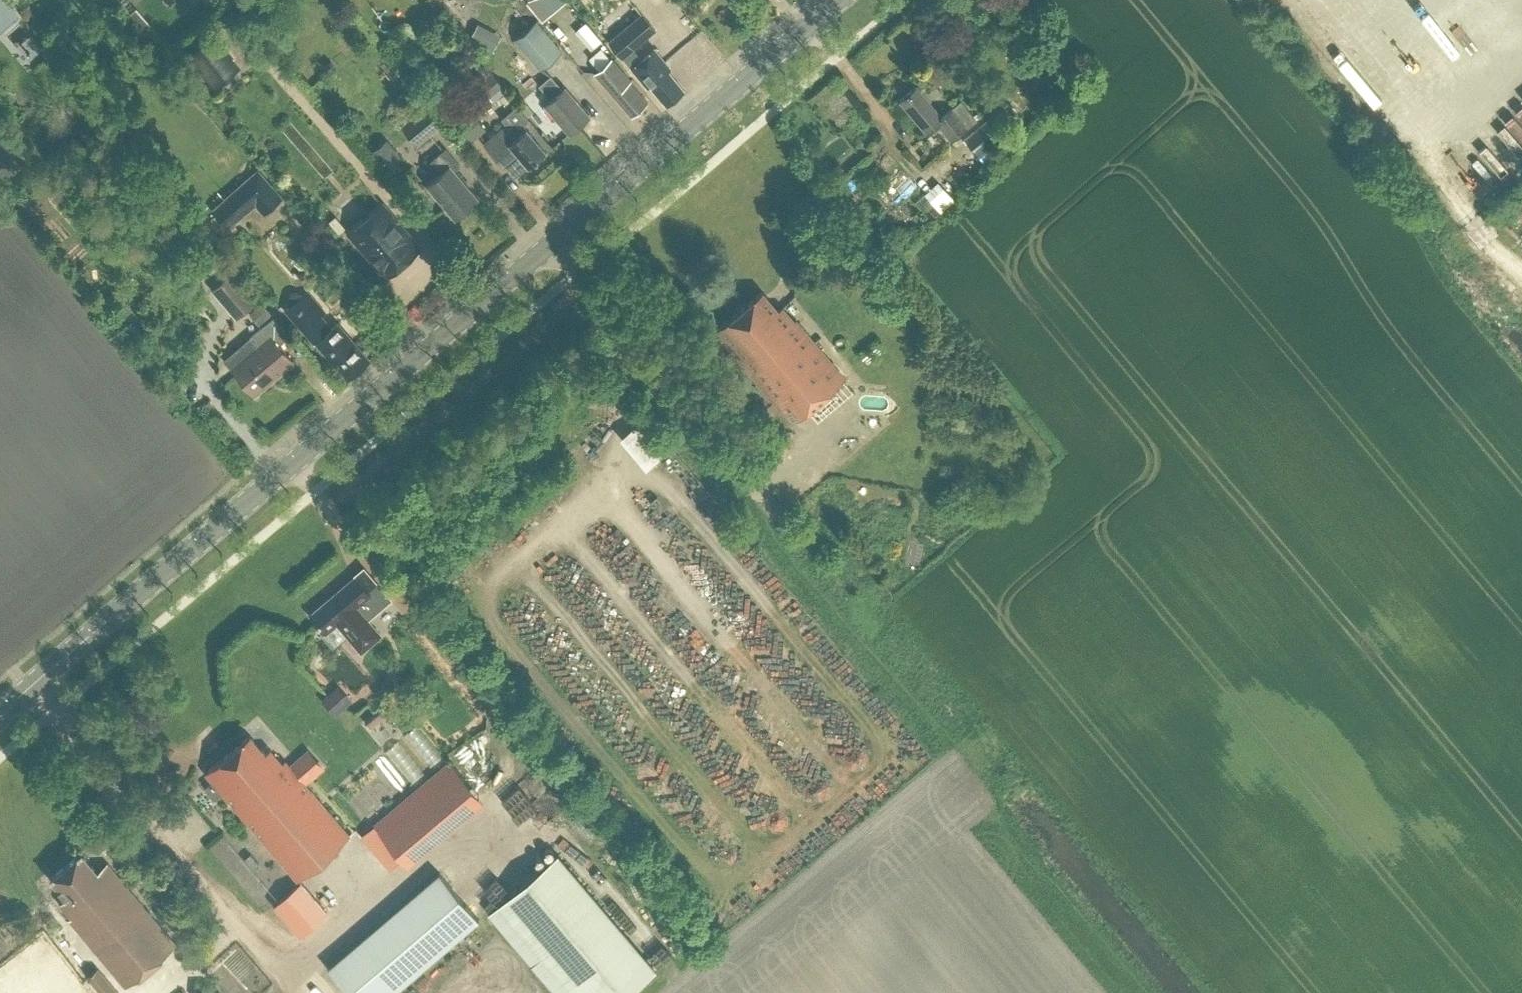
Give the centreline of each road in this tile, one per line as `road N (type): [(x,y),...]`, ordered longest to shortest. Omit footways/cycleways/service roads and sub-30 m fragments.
road 1 (tertiary): [(0,719),(836,0)]

